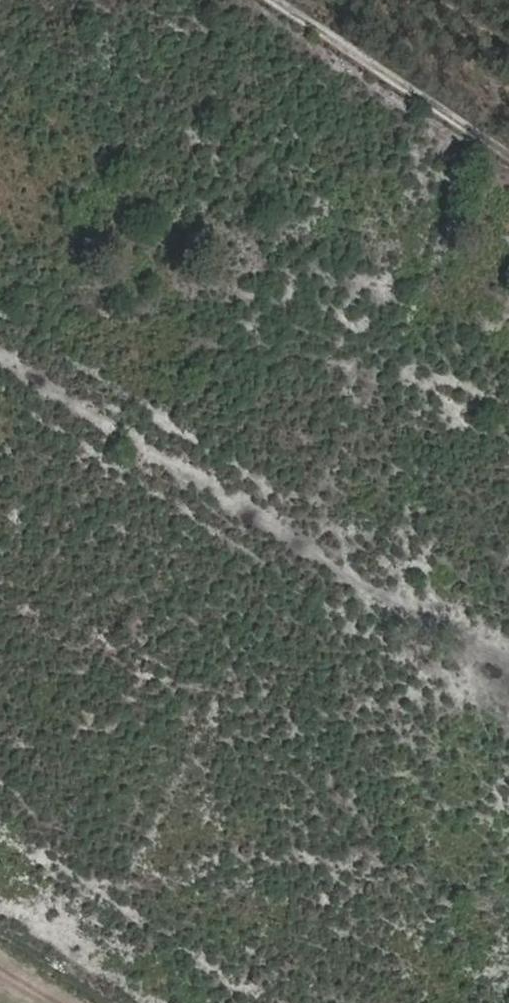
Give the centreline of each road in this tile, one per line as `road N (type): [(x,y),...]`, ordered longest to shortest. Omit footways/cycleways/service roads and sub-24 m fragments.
road 1 (track): [(508,153),(277,0)]

